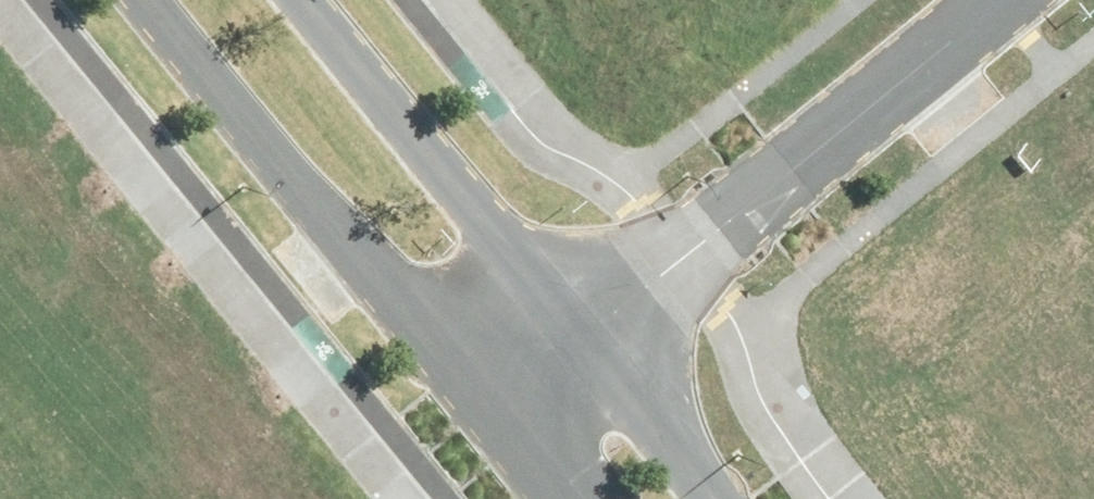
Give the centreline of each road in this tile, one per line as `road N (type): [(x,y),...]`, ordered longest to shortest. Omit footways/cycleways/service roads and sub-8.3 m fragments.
road 1 (tertiary): [(496,394),(295,184),(147,0)]
road 2 (residential): [(585,327),(993,0)]
road 3 (tertiary): [(314,0),(585,327)]
road 4 (tertiary): [(585,327),(724,498)]
road 5 (tertiary): [(582,498),(496,394)]

